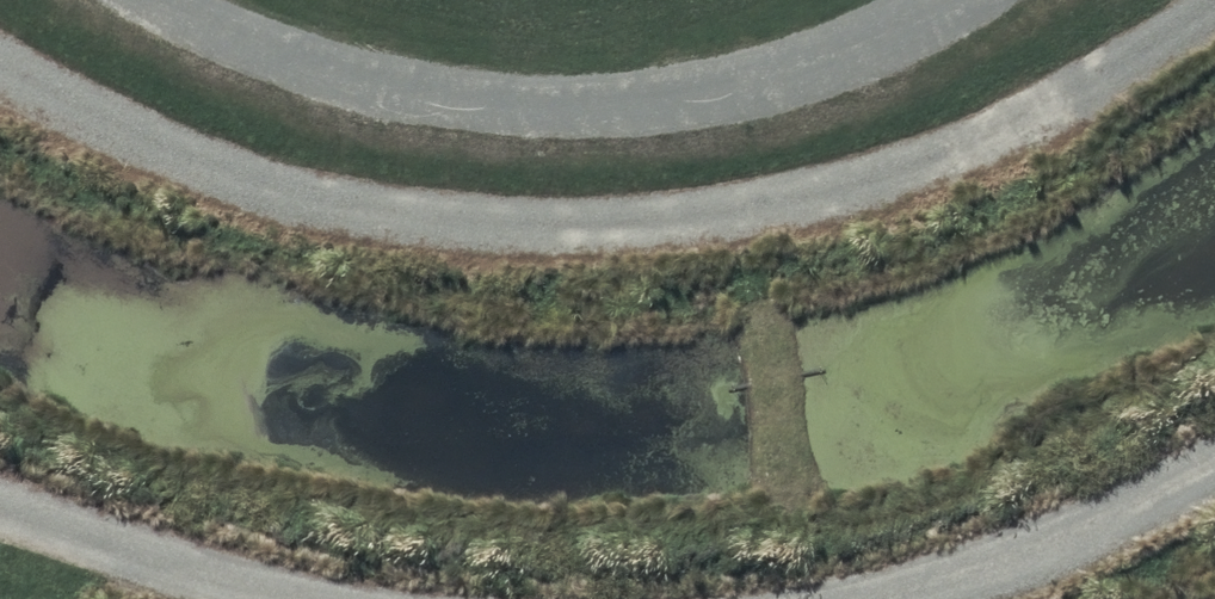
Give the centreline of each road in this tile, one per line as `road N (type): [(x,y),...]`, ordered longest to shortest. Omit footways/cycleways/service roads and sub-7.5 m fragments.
road 1 (track): [(1214,4),(1014,124),(831,191),(704,218),(576,229),(418,227),(225,185),(0,68)]
road 2 (track): [(165,0),(299,63),(467,94),(639,100),(877,37),(936,0)]
road 3 (track): [(843,598),(1079,531),(1214,452)]
road 4 (track): [(0,503),(186,571),(351,598)]

